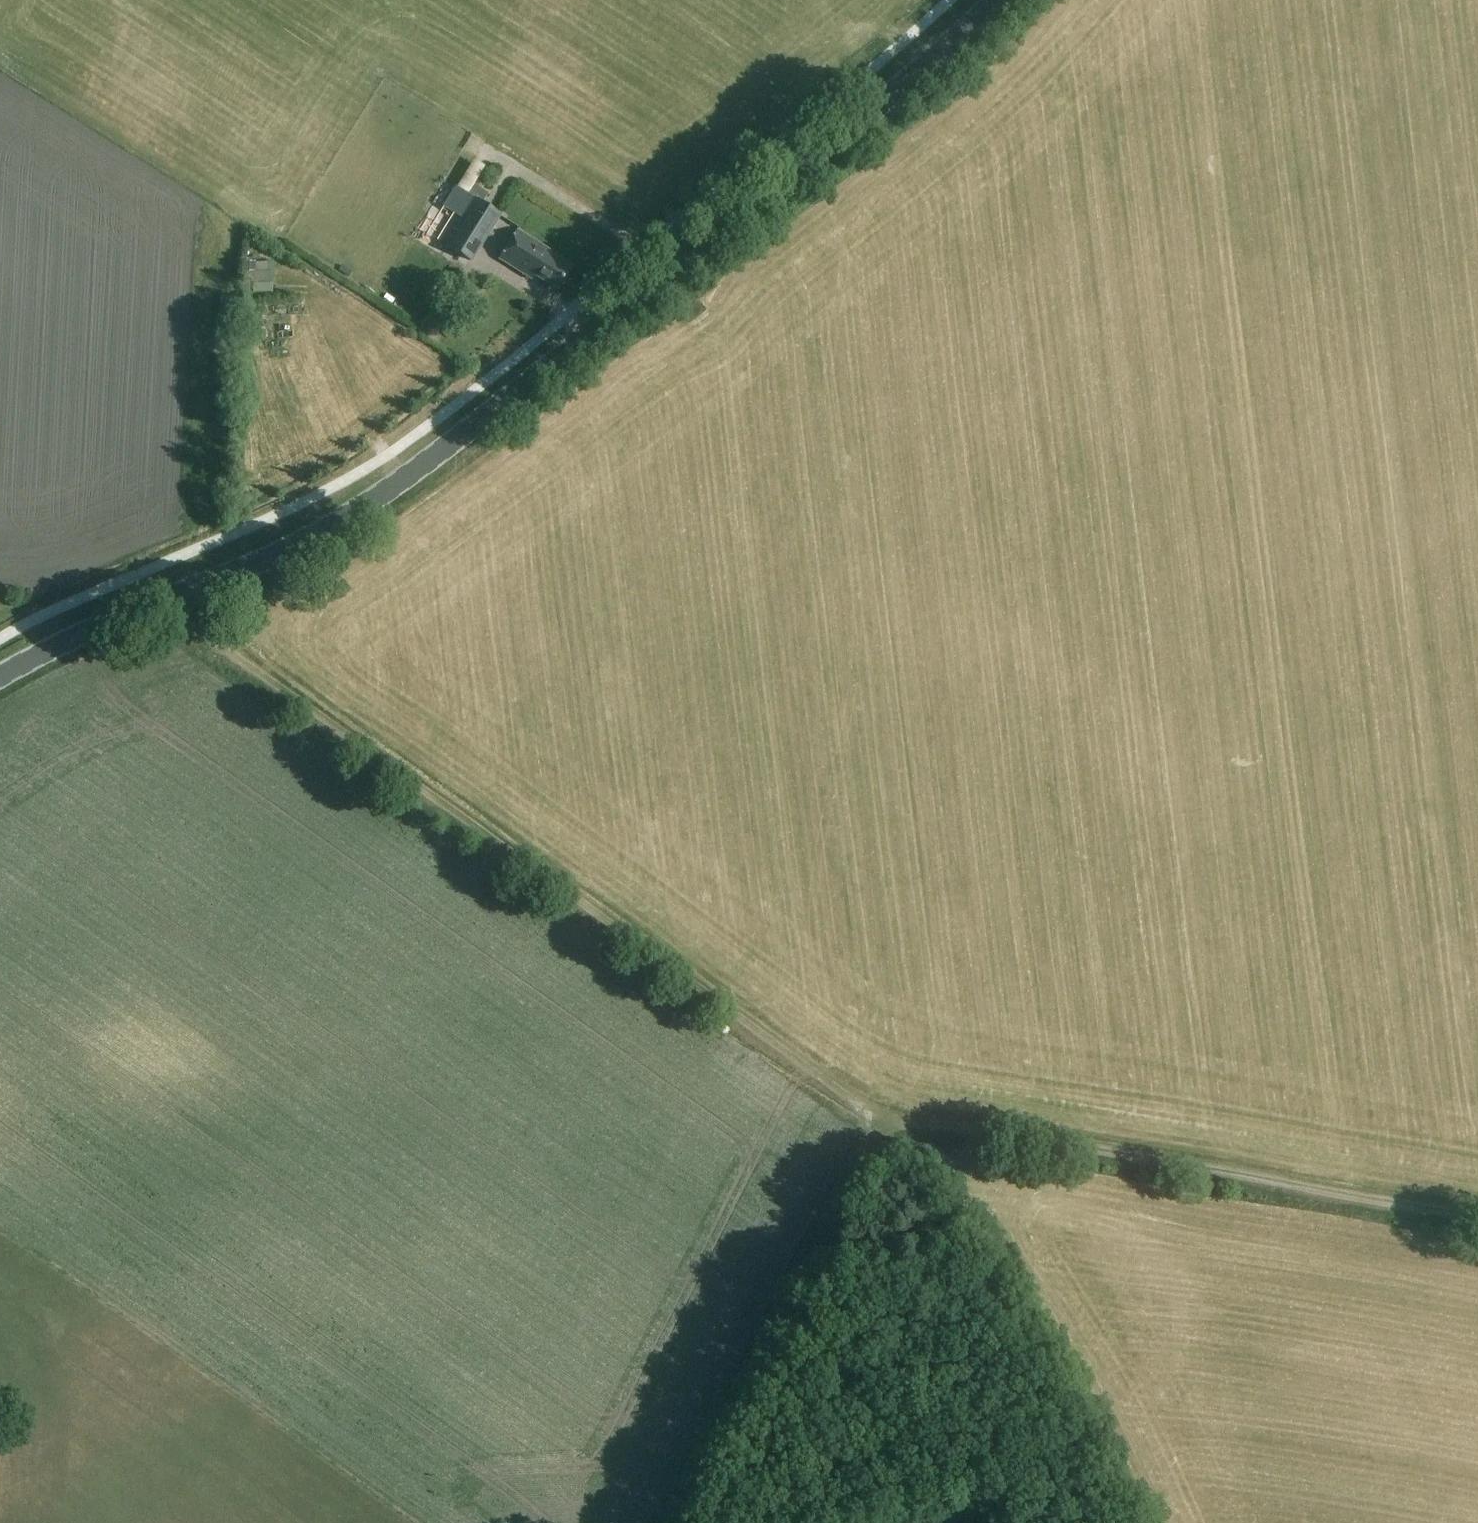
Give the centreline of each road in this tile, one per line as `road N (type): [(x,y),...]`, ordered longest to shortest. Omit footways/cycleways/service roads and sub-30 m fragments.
road 1 (tertiary): [(0,677),(292,547),(398,485),(948,47),(993,0)]
road 2 (track): [(164,602),(878,1120)]
road 3 (track): [(878,1120),(1477,1223)]
road 4 (track): [(664,1522),(878,1120)]

